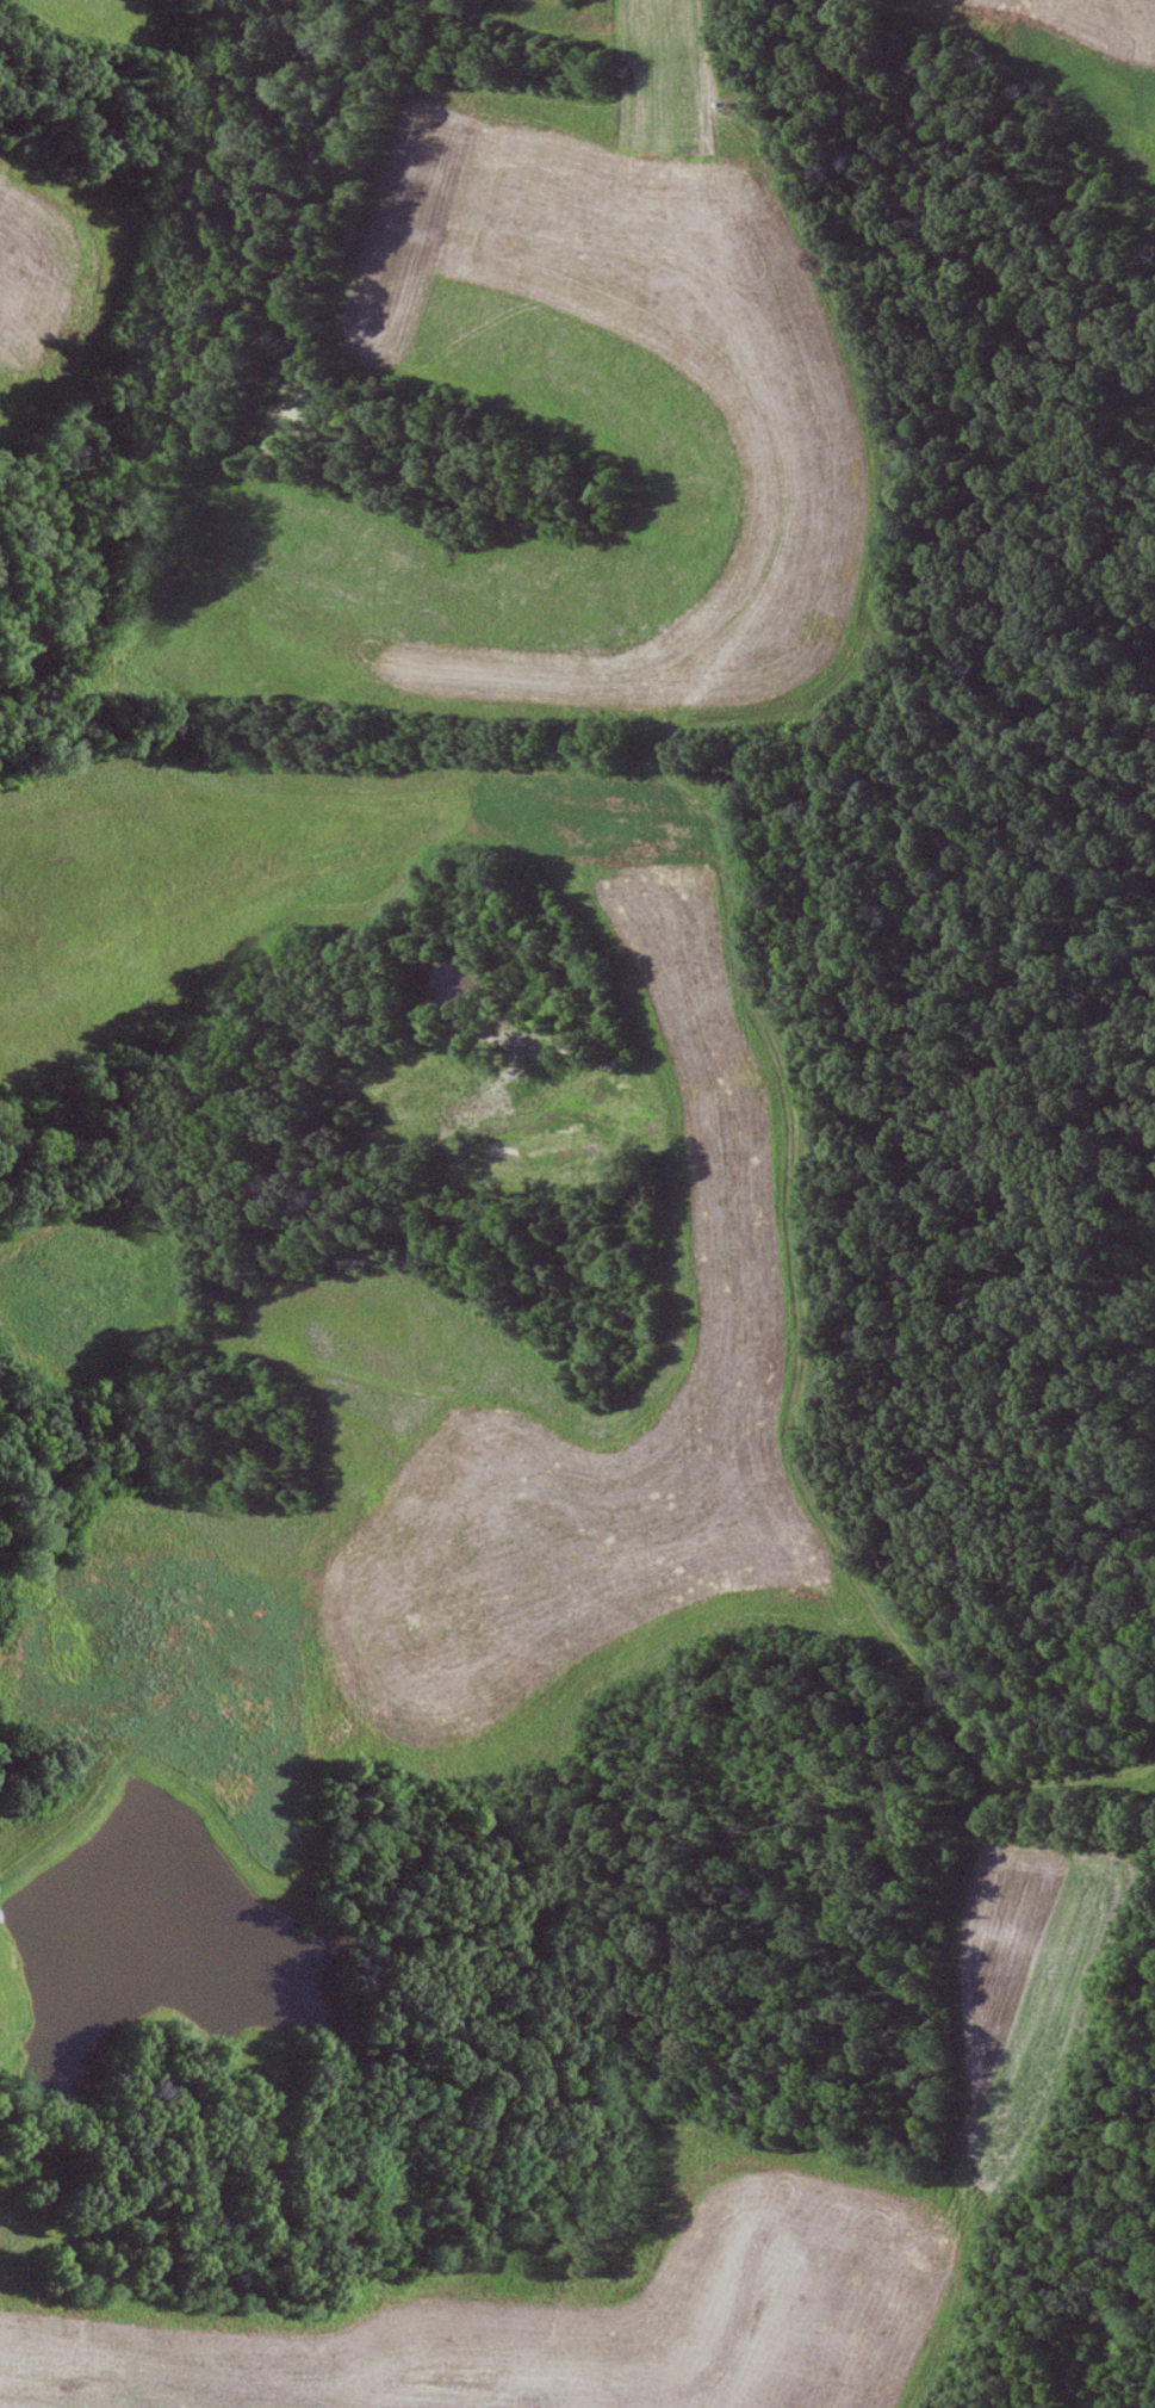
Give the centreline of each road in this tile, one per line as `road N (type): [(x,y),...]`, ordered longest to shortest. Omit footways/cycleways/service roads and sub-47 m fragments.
road 1 (residential): [(921,2407),(974,2272),(961,2140)]

